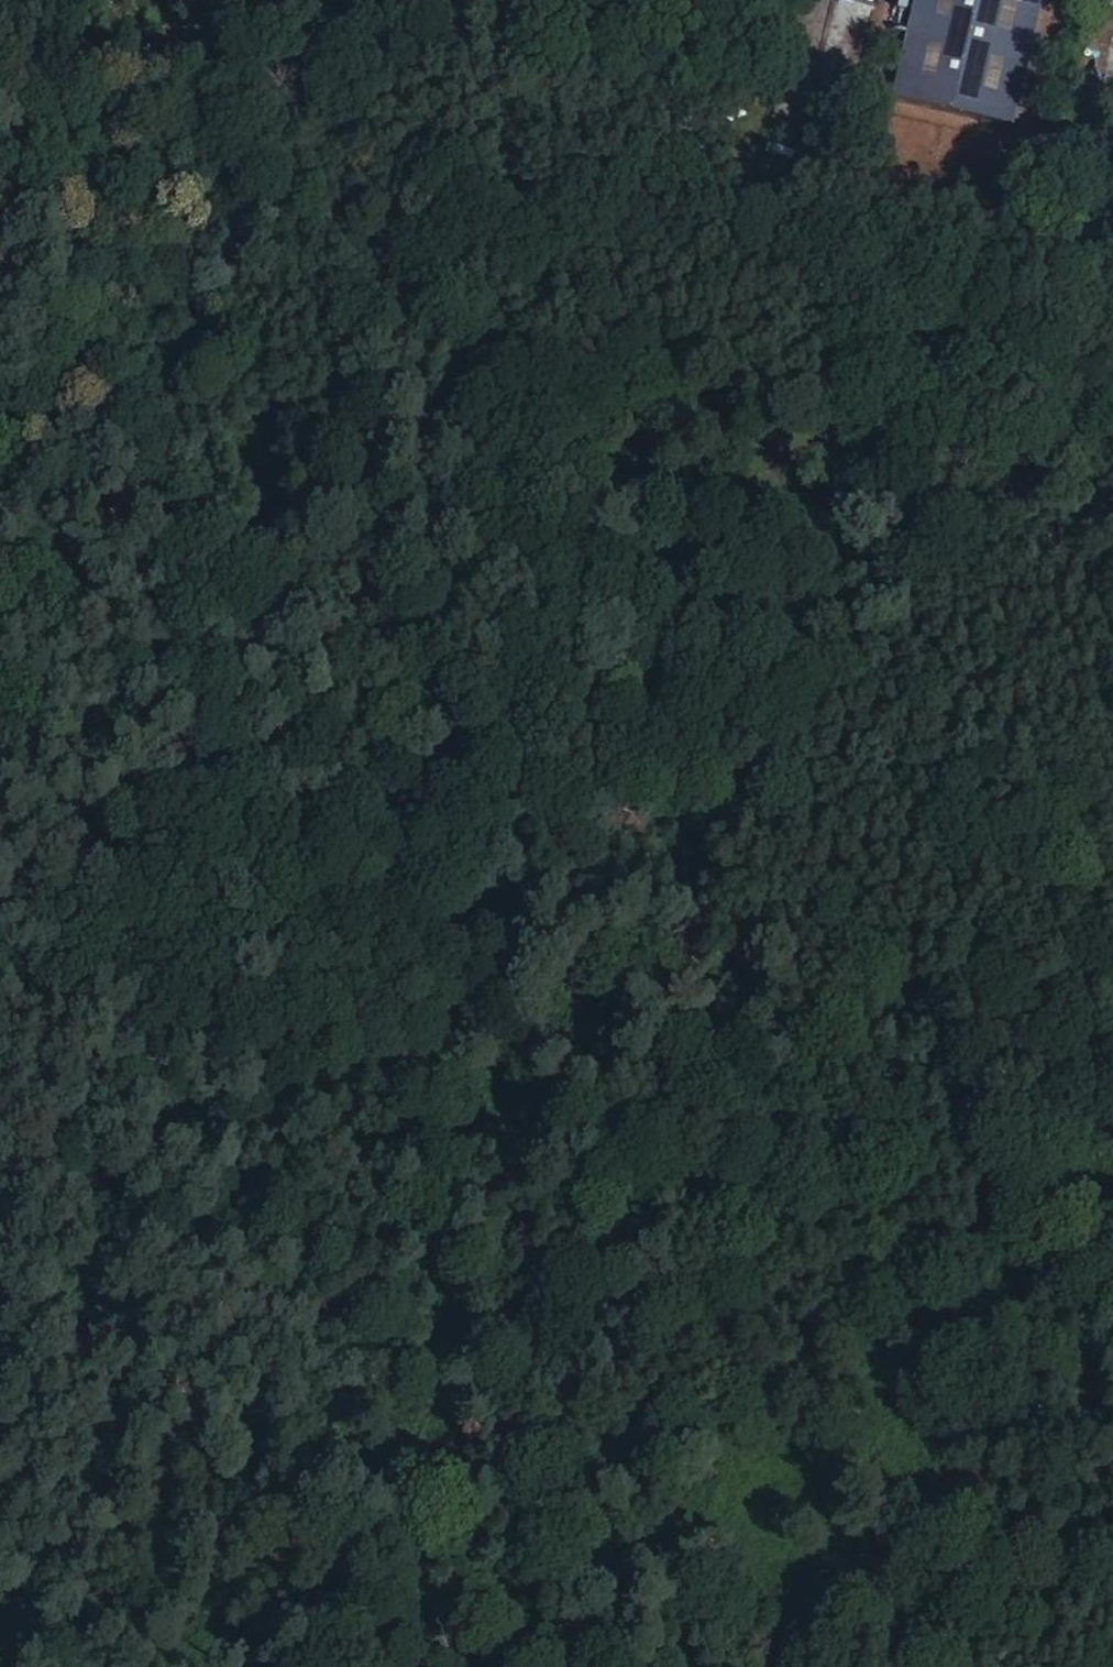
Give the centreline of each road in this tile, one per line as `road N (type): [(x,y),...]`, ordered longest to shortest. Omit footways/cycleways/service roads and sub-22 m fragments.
road 1 (track): [(1112,817),(918,609),(755,450),(671,413),(480,362),(384,270),(264,203),(114,166),(0,5)]

